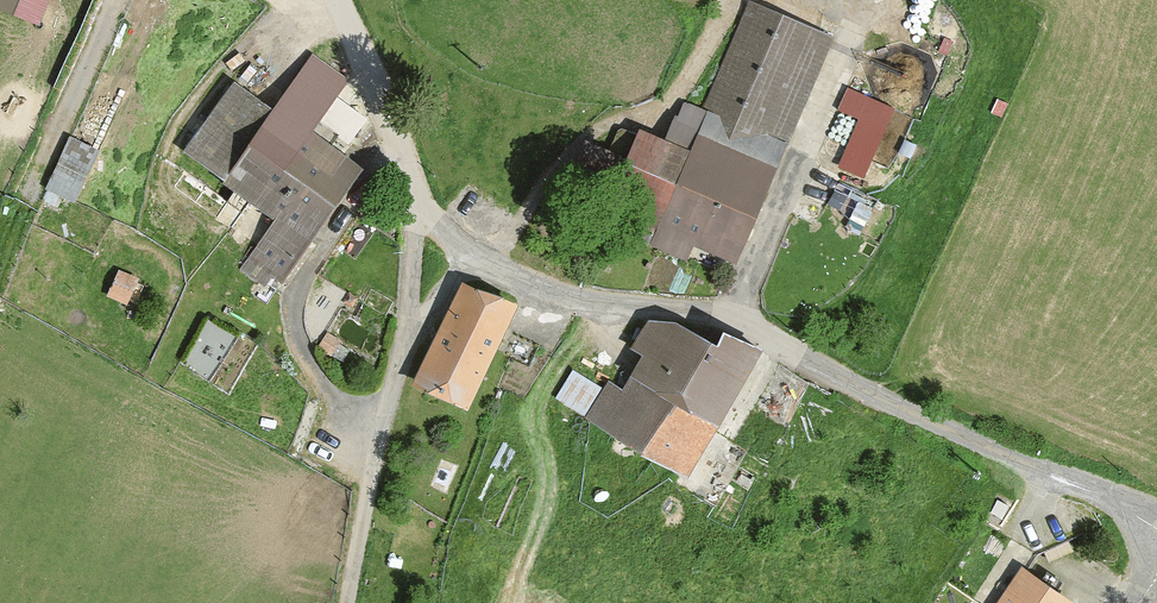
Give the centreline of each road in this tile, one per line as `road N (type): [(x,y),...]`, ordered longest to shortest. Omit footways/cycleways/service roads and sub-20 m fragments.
road 1 (residential): [(465,255),(553,288),(746,316),(882,399),(1112,501),(1156,529)]
road 2 (track): [(884,0),(850,49),(746,316)]
road 3 (unclassified): [(354,602),(410,339)]
road 4 (residential): [(343,12),(421,200)]
road 5 (track): [(113,0),(36,179)]
road 6 (unclassified): [(410,339),(421,200)]

